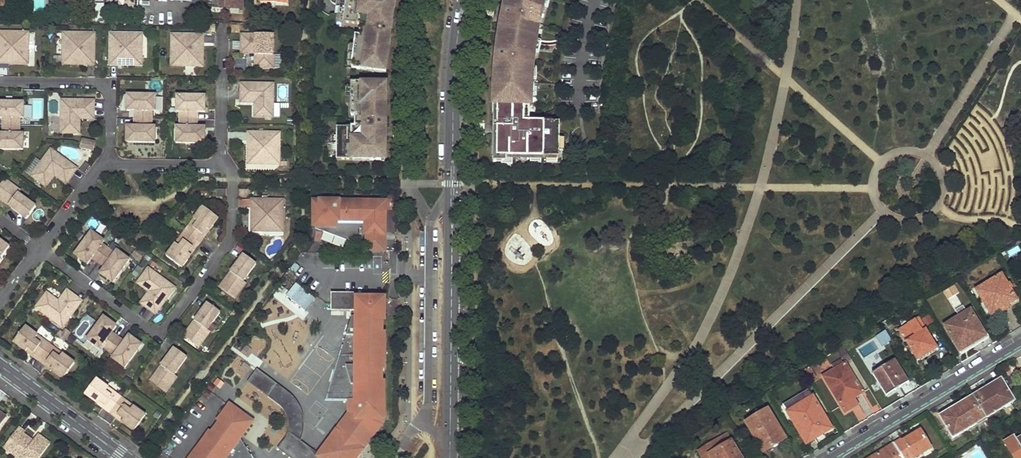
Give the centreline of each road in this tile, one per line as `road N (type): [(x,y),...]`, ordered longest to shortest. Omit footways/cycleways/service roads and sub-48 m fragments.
road 1 (tertiary): [(450,457),(454,74),(464,0)]
road 2 (residential): [(221,164),(232,178),(232,234),(165,325),(152,327),(41,248)]
road 3 (residential): [(1020,342),(828,457)]
road 4 (residential): [(110,163),(112,92),(99,79),(0,78)]
road 5 (residential): [(127,457),(0,364)]
road 6 (residential): [(221,164),(223,18)]

